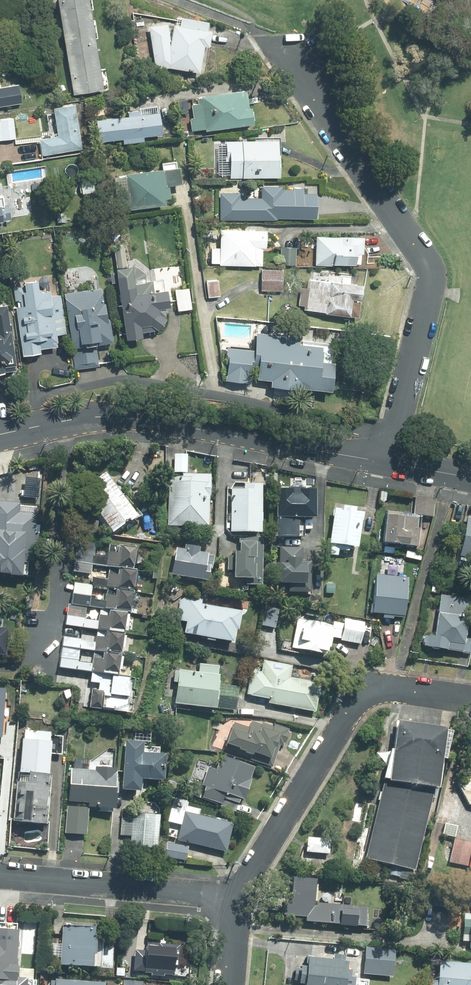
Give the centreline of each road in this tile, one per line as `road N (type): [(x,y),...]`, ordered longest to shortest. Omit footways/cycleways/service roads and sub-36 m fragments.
road 1 (residential): [(300,61),(430,265),(431,288),(384,463)]
road 2 (tertiary): [(384,463),(131,419),(0,435)]
road 3 (residential): [(241,899),(355,704),(395,689)]
road 4 (residential): [(0,876),(241,899)]

